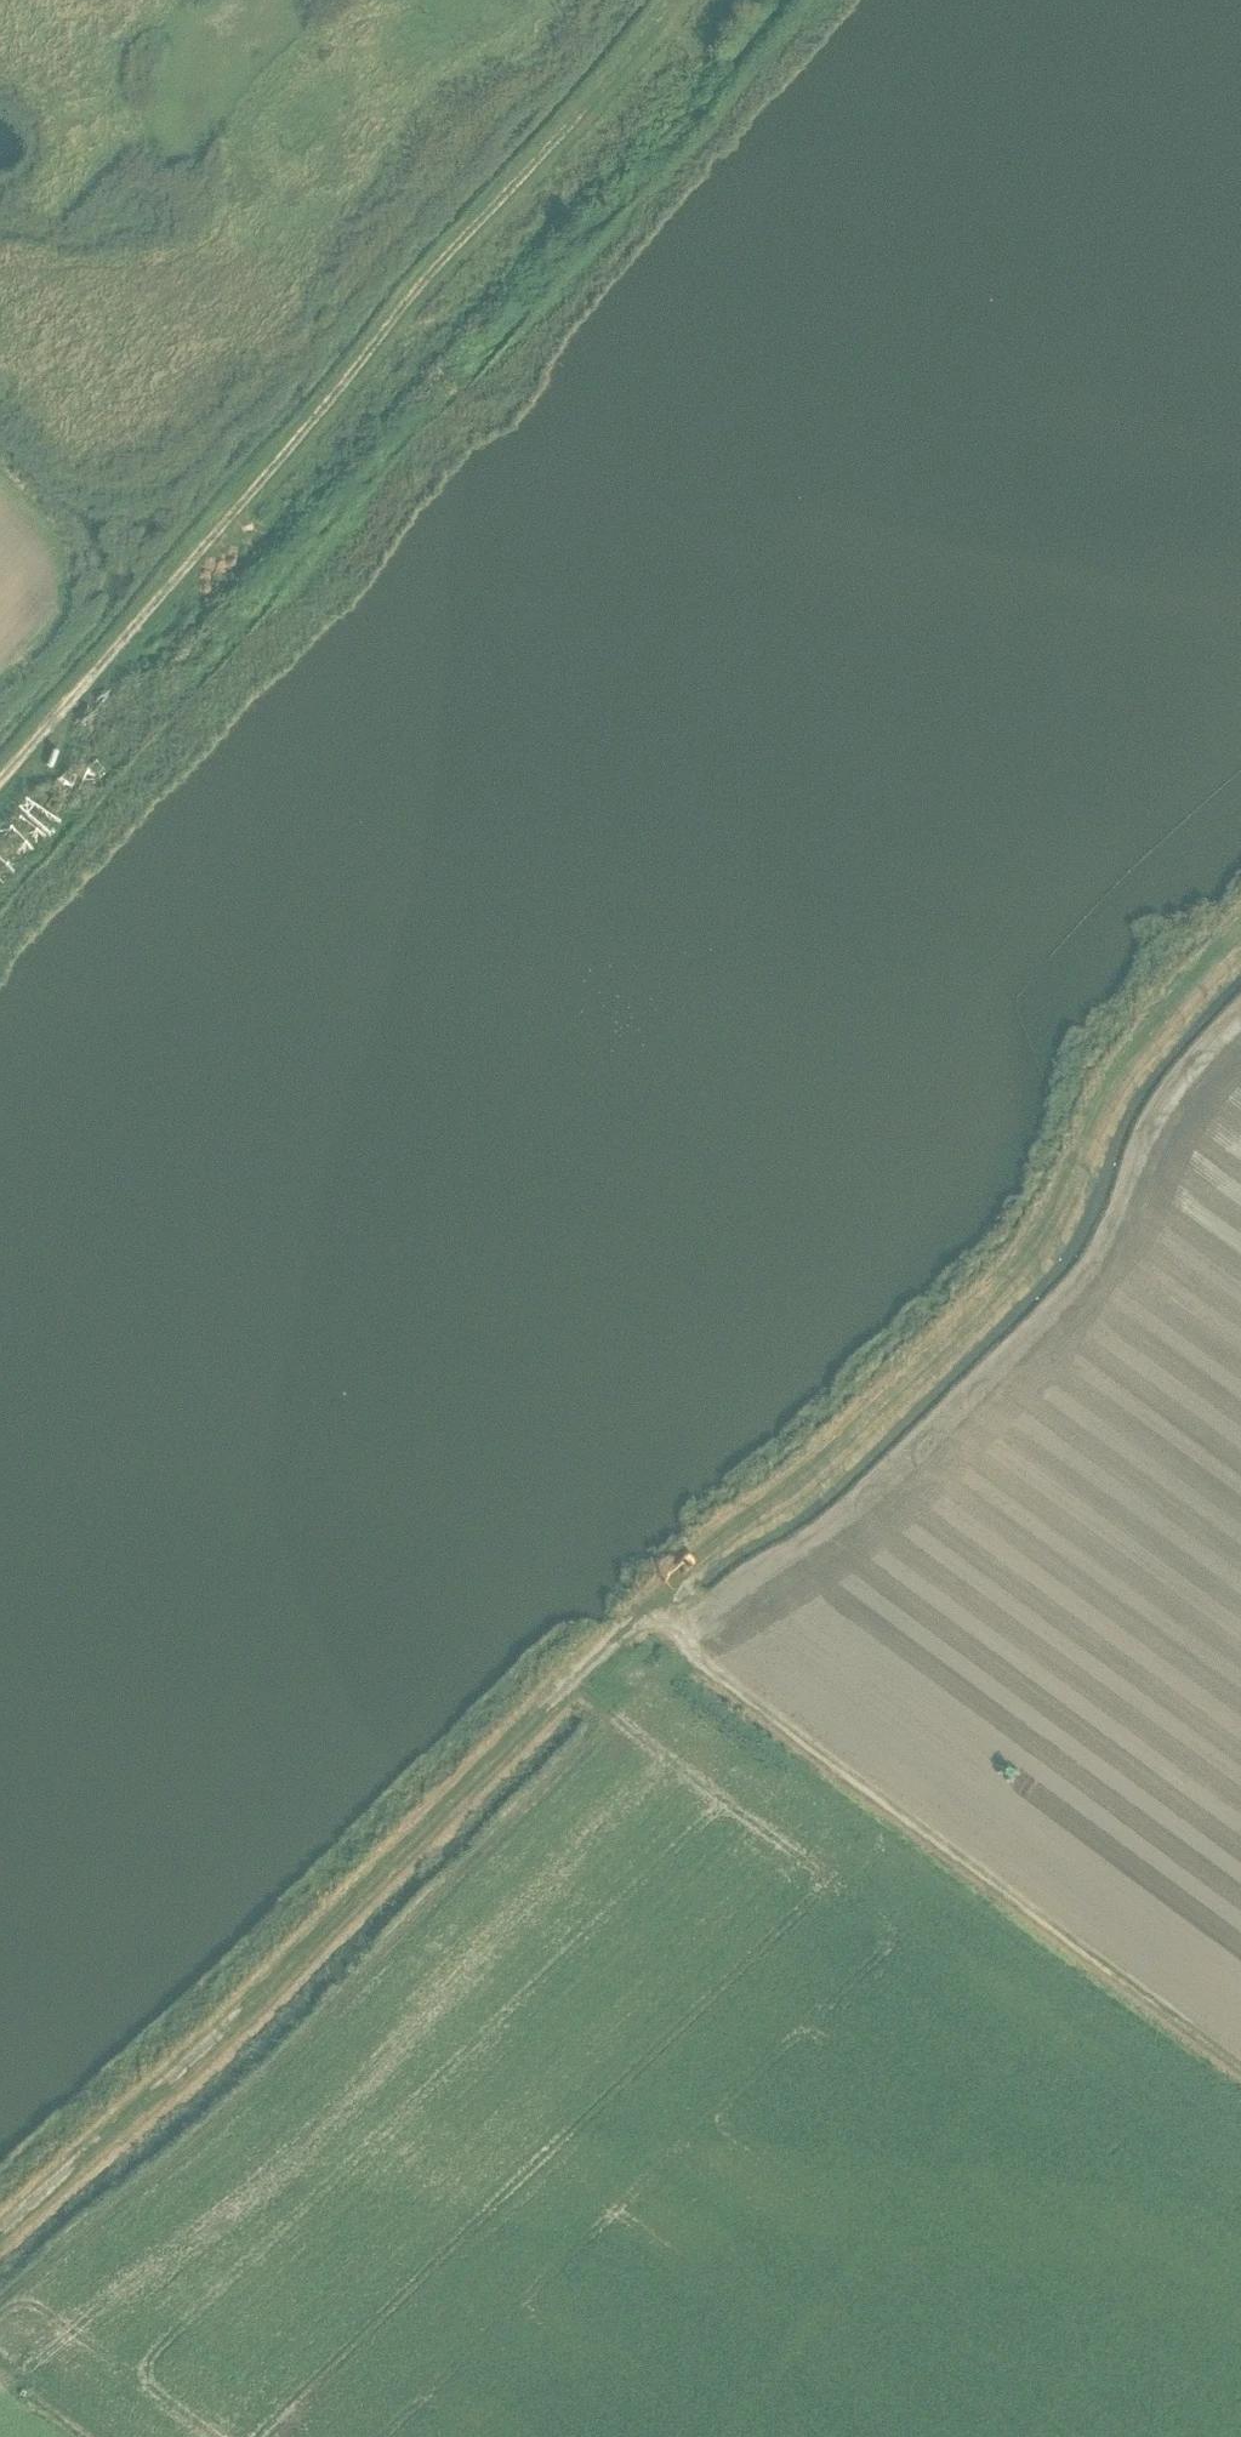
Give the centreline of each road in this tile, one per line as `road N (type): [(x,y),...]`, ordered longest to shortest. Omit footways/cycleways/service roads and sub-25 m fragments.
road 1 (track): [(1240,925),(1124,1060),(1037,1240),(869,1416),(799,1483),(700,1551),(206,2044),(0,2235)]
road 2 (track): [(676,0),(0,790)]

